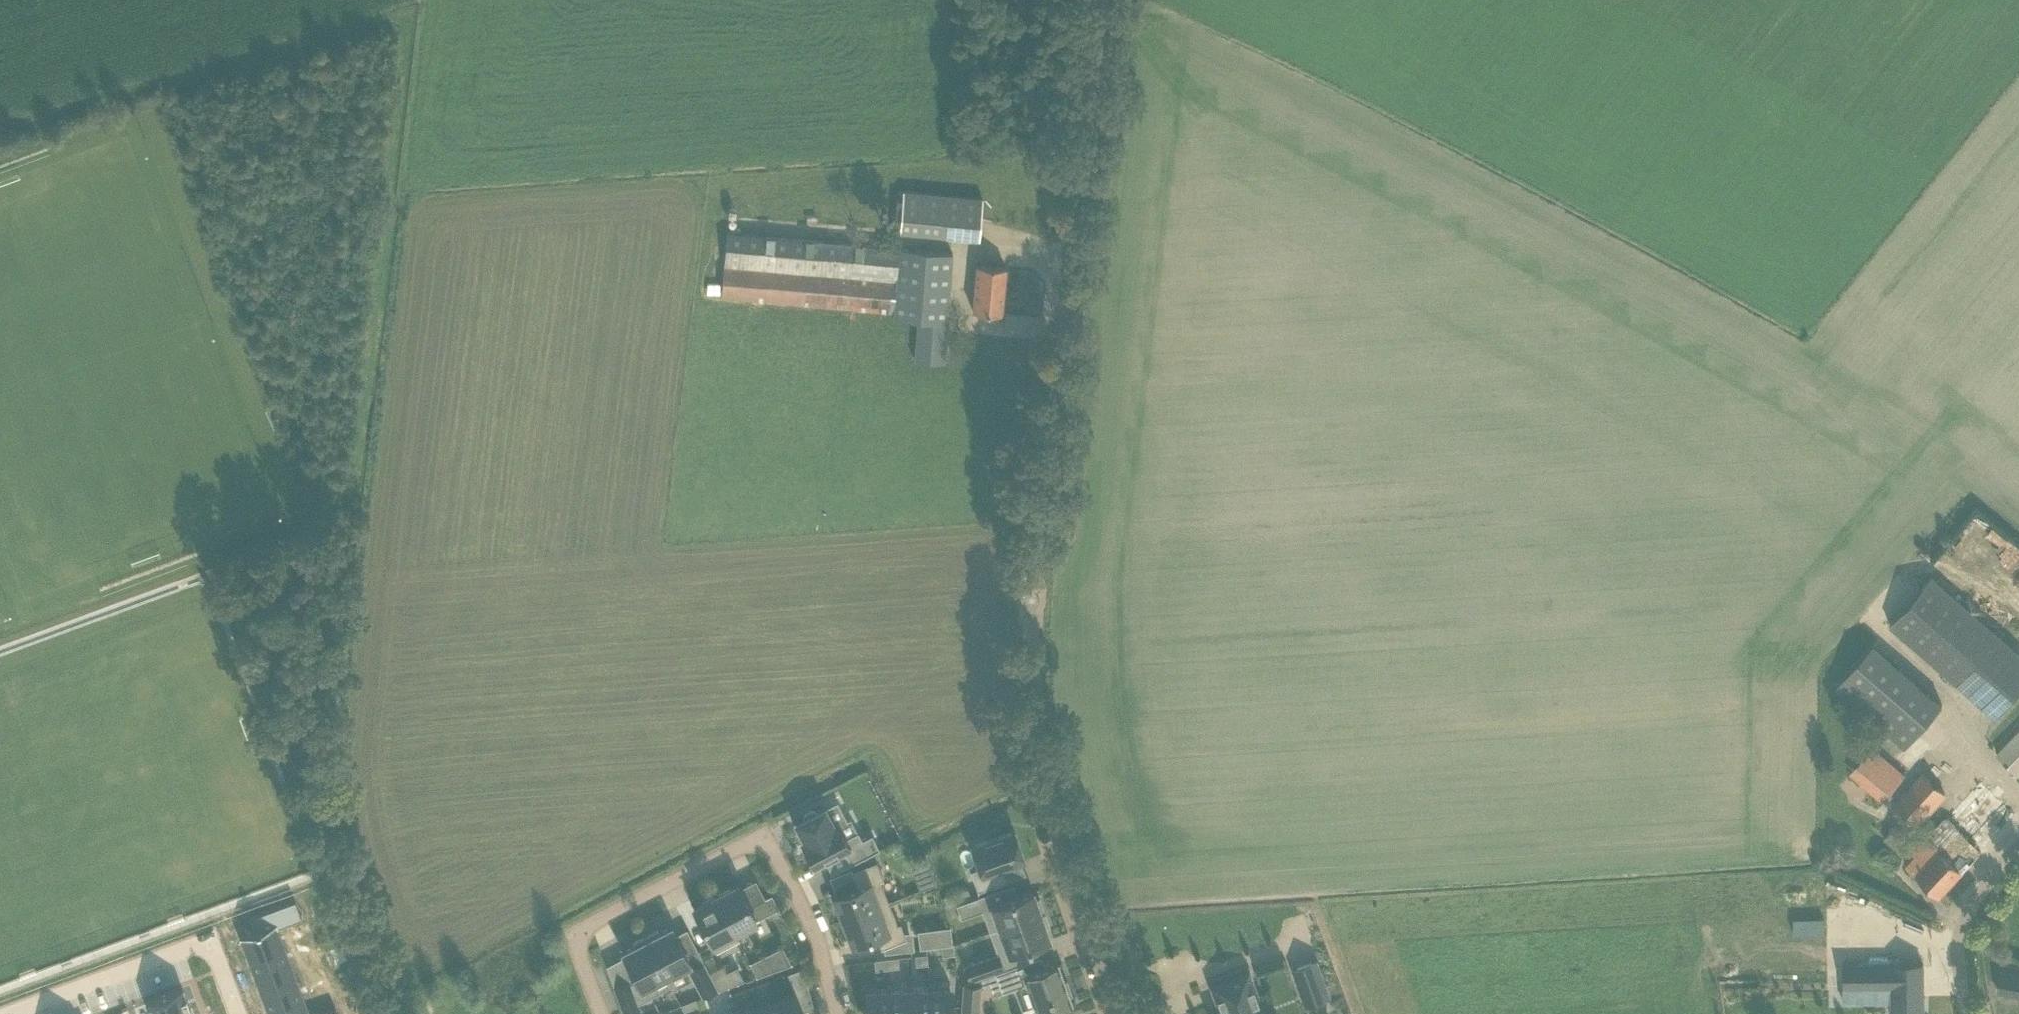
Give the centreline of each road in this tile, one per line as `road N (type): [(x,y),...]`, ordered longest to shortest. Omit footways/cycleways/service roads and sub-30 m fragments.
road 1 (unclassified): [(1122,1013),(1048,795),(1028,637),(1035,517),(1105,0)]
road 2 (track): [(1878,627),(1833,602),(1117,358)]
road 3 (residential): [(599,1013),(576,947),(587,924),(738,845),(759,844),(774,853),(817,933),(836,1013)]
road 4 (residential): [(18,1013),(212,942),(238,1013)]
road 5 (residential): [(1966,1013),(1959,935),(1973,901),(2018,847)]

